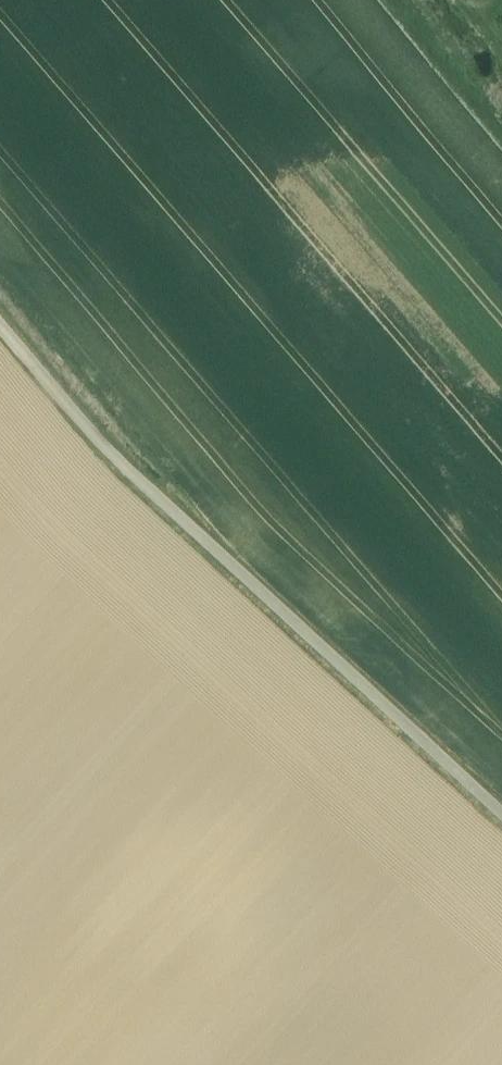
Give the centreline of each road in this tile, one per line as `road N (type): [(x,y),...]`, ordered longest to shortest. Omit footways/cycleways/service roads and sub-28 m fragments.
road 1 (track): [(501,811),(119,459),(0,322)]

